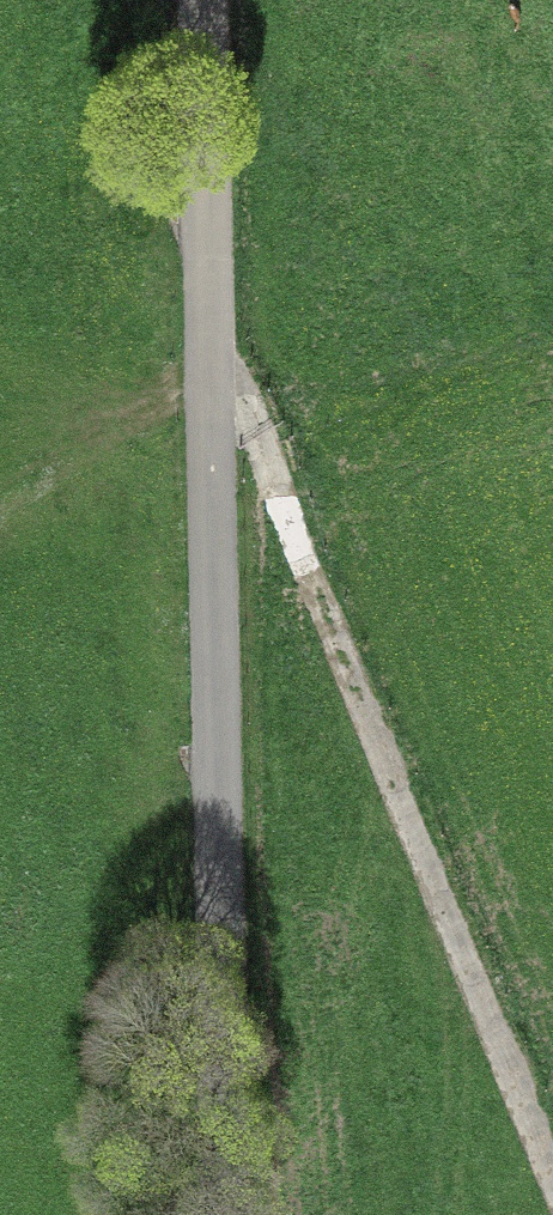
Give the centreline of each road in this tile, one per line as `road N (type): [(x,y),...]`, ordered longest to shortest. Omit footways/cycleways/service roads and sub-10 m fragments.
road 1 (track): [(211,0),(227,1214)]
road 2 (track): [(218,344),(552,1142)]

